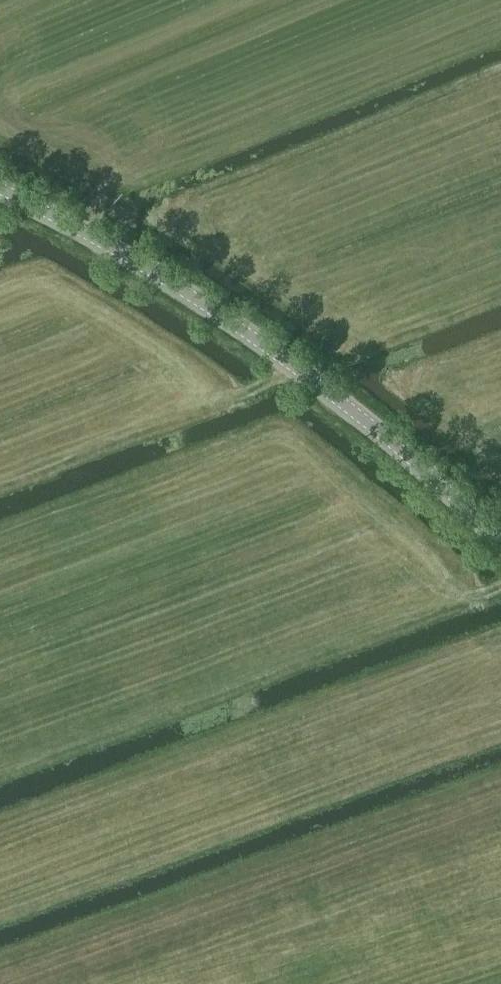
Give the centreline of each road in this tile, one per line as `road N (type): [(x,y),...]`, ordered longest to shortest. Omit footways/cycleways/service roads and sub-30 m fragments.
road 1 (unclassified): [(500,541),(324,389),(122,253),(0,190)]

